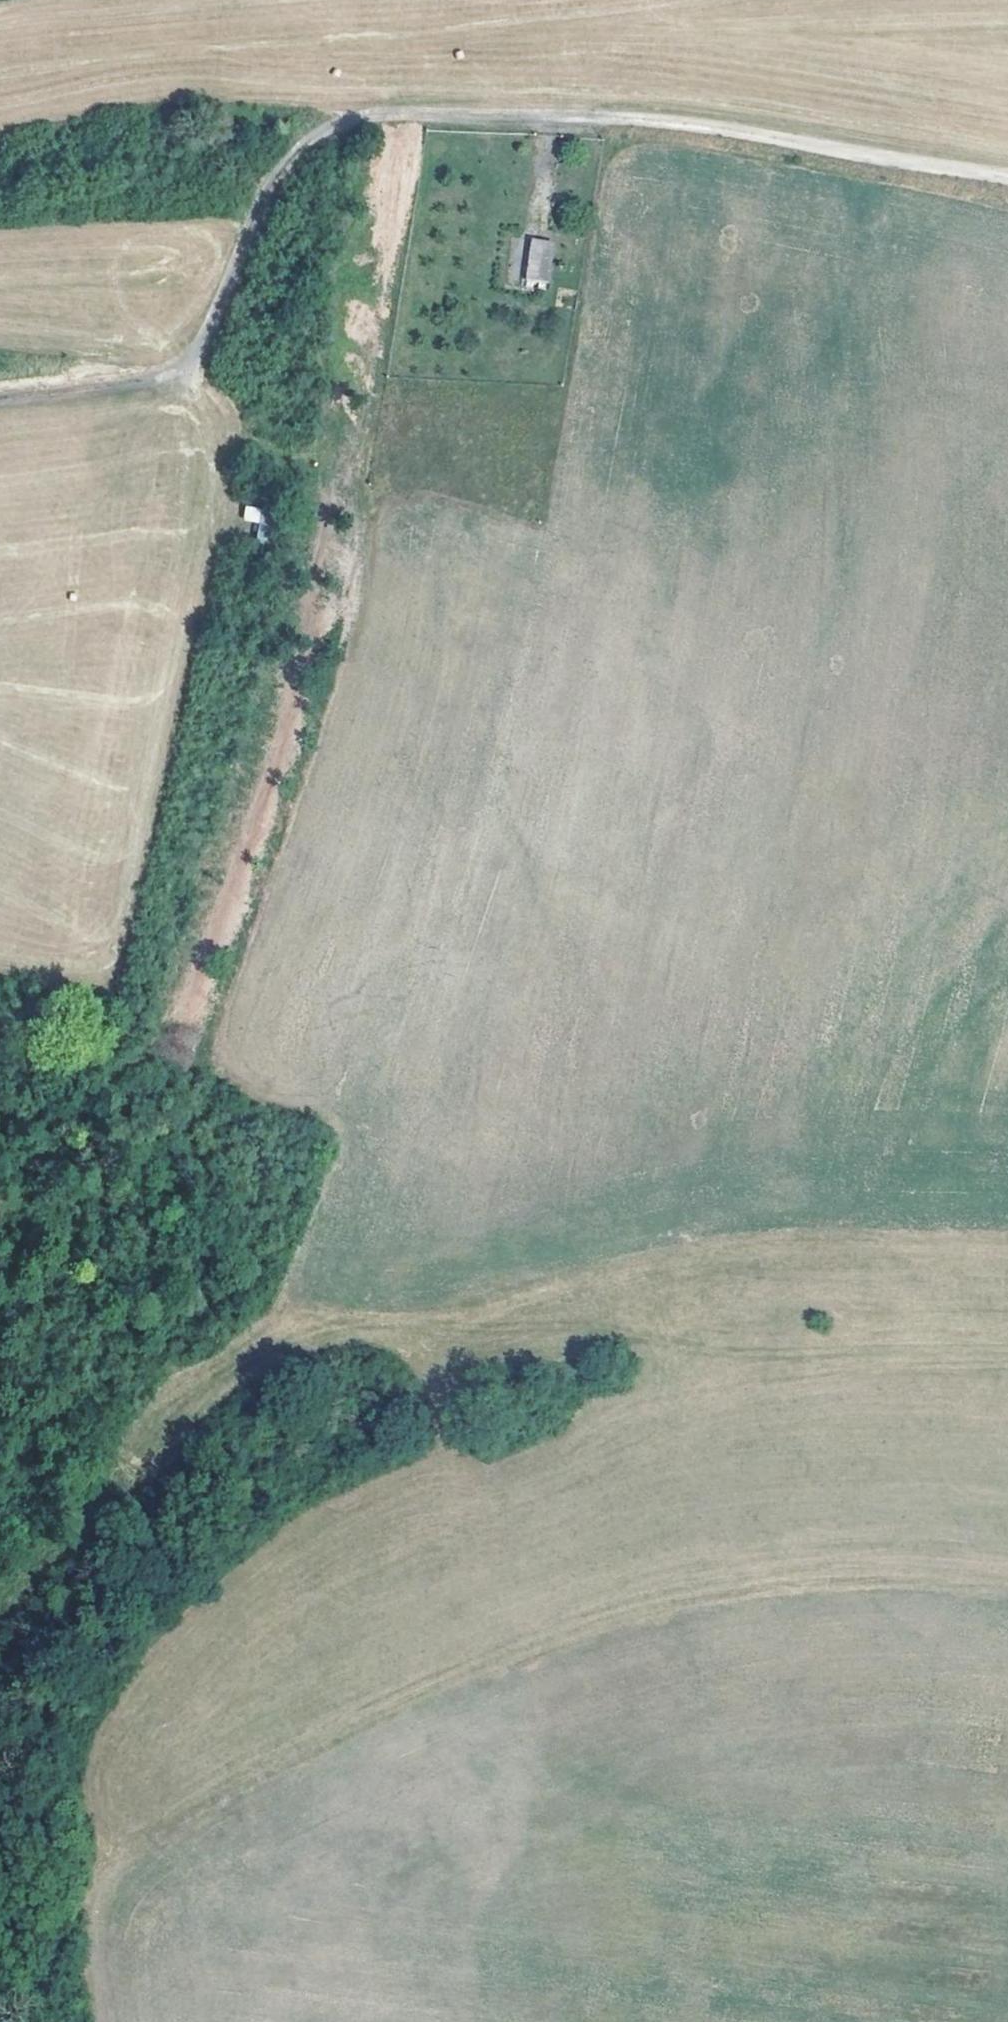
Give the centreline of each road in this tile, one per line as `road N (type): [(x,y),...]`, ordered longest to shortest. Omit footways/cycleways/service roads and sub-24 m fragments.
road 1 (track): [(0,637),(65,501),(147,428),(181,376)]

